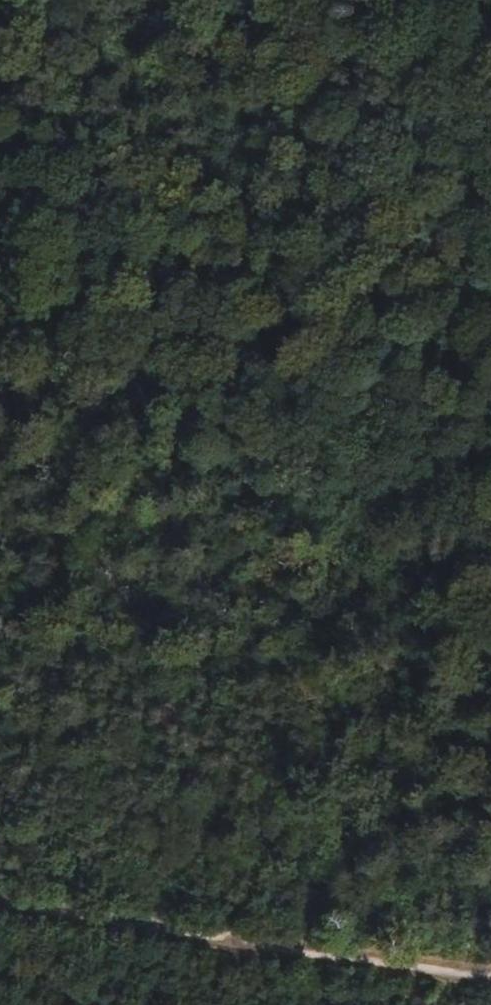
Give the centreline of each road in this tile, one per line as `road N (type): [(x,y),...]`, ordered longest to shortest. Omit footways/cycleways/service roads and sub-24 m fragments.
road 1 (track): [(0,907),(490,982)]

